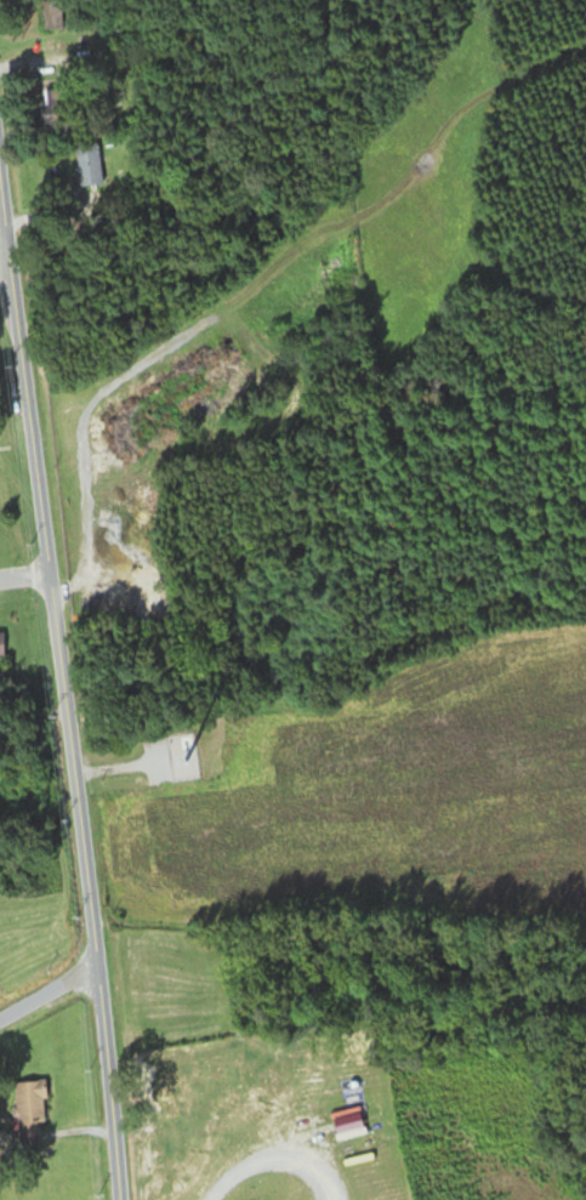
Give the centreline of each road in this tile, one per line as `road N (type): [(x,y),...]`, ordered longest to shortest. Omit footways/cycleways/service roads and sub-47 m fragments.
road 1 (tertiary): [(122,1199),(50,573)]
road 2 (tertiary): [(50,573),(0,173)]

